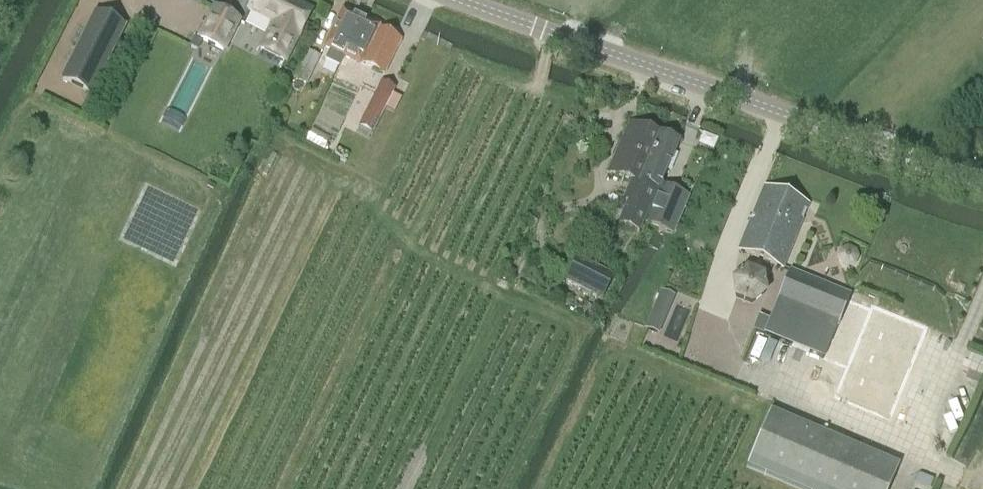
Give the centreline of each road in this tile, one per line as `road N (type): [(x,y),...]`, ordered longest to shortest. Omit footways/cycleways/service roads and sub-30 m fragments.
road 1 (unclassified): [(458,0),(982,183)]

